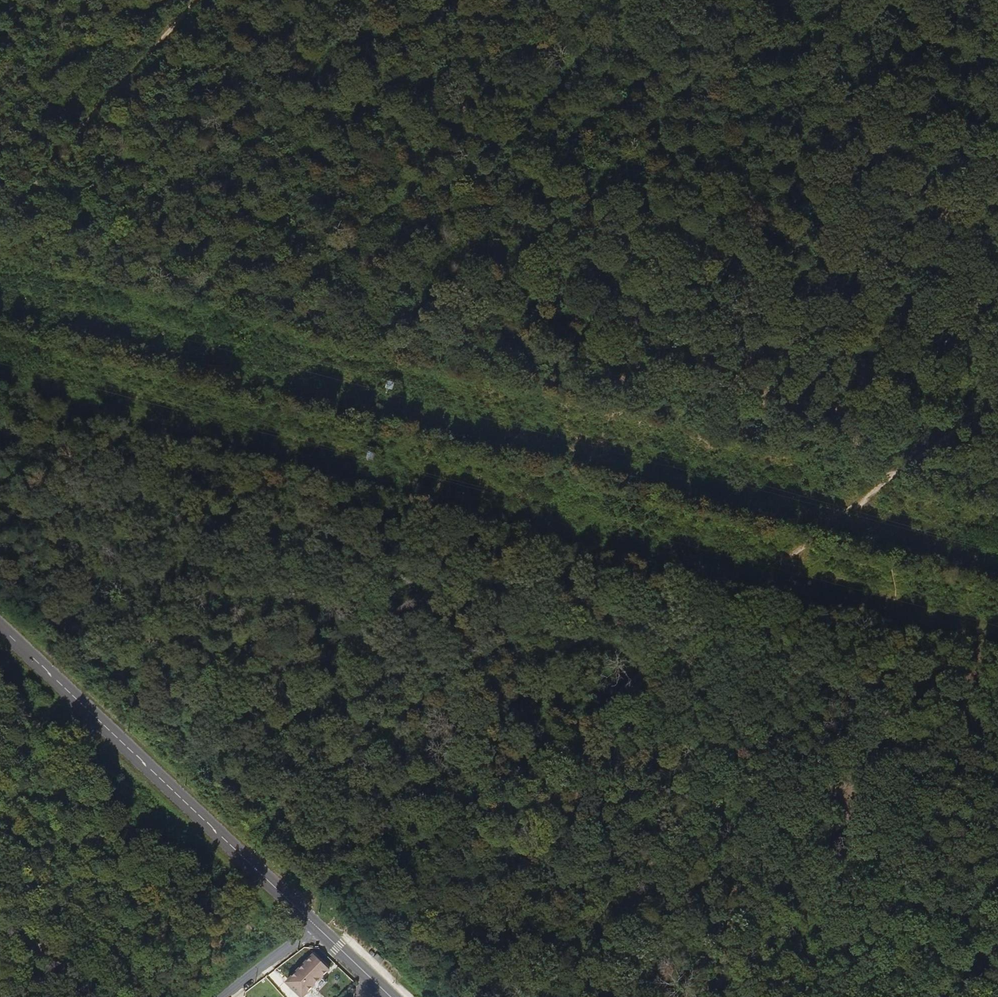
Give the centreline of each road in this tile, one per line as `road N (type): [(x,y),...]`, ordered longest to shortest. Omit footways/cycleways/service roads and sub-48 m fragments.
road 1 (track): [(318,927),(379,870),(889,495),(997,406)]
road 2 (primary): [(318,927),(0,630)]
road 3 (track): [(0,217),(193,0)]
road 4 (track): [(0,902),(98,996)]

